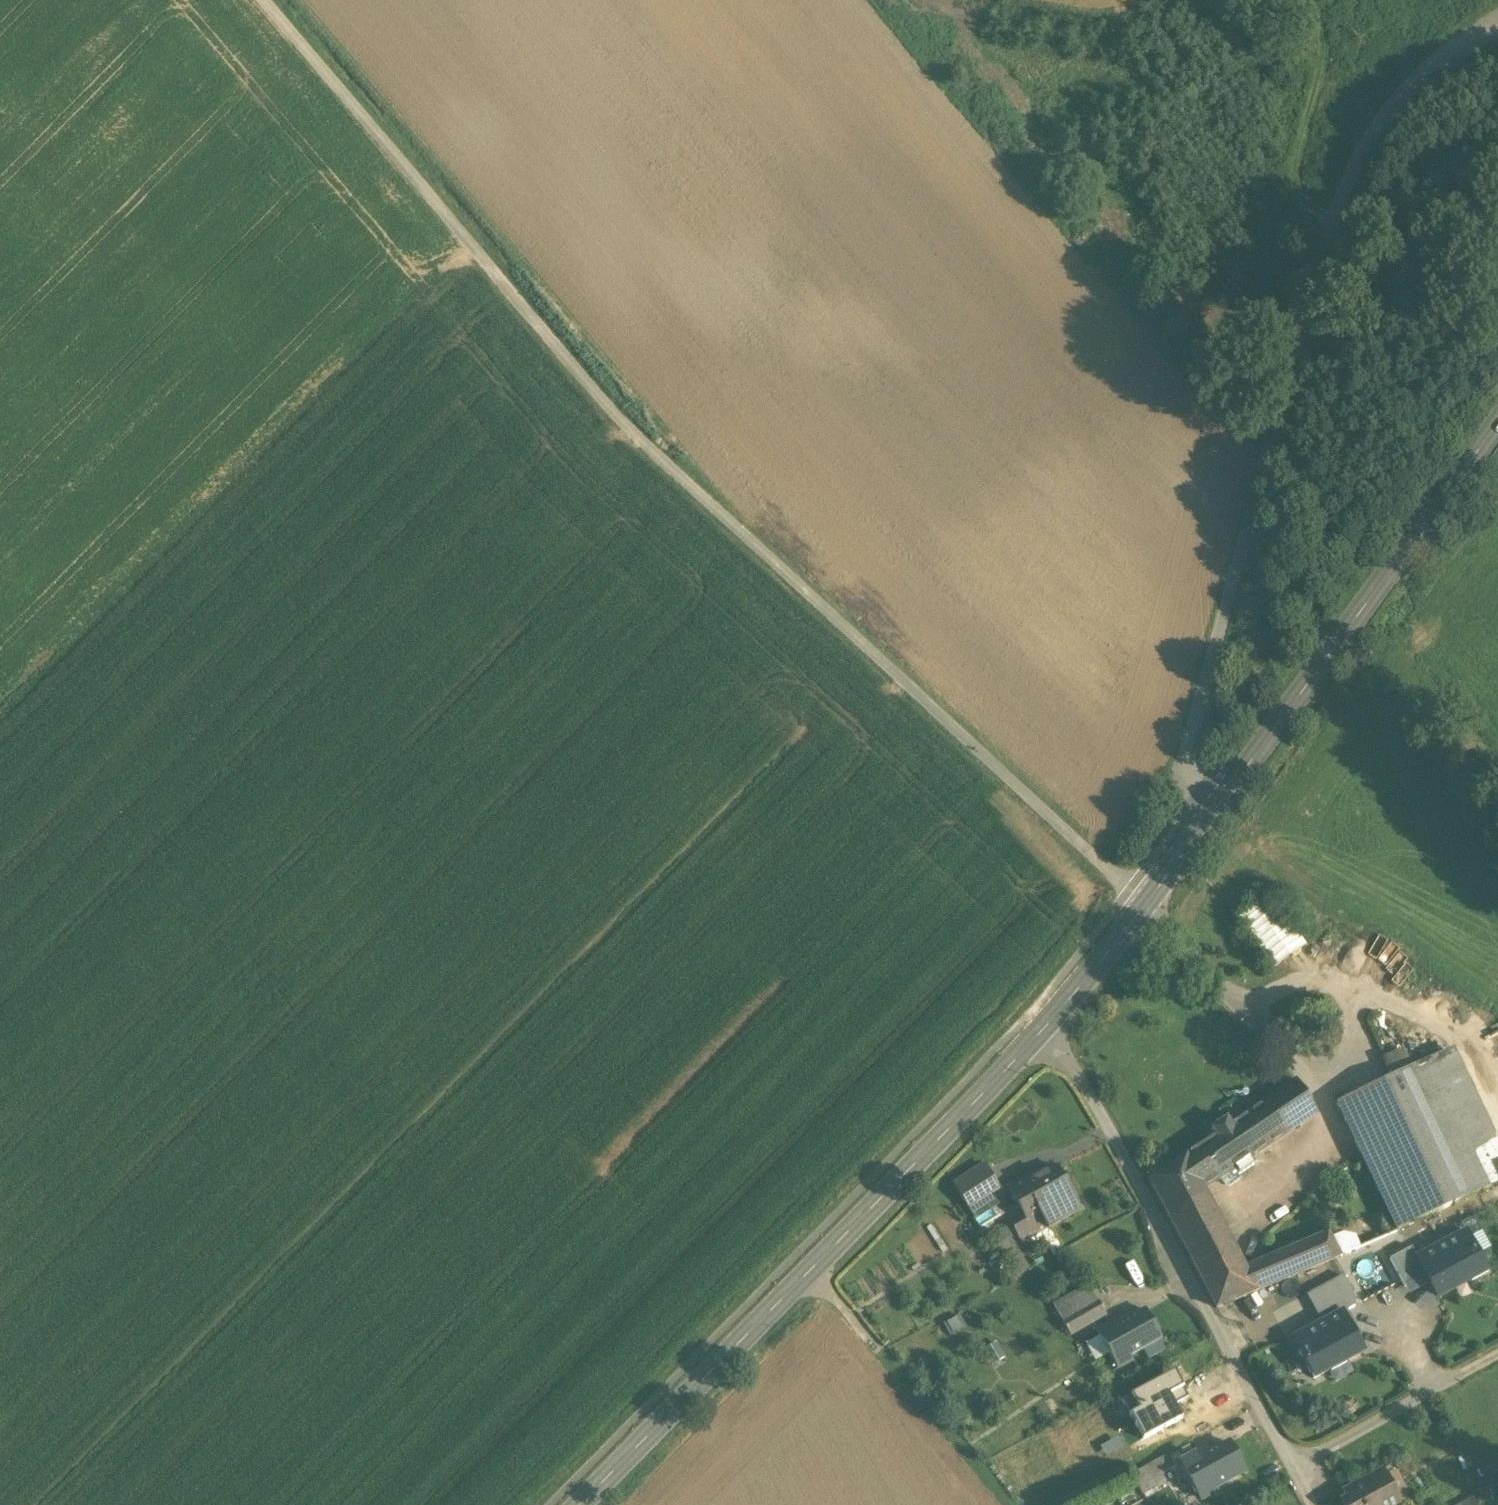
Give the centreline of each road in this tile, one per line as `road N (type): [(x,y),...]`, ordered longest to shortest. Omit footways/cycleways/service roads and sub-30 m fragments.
road 1 (track): [(1132,887),(594,391),(267,0)]
road 2 (track): [(1204,789),(1183,763),(1338,209),(1401,101),(1495,30)]
road 3 (tertiary): [(1041,1031),(1221,803),(1497,418)]
road 4 (tertiary): [(581,1504),(1041,1031)]
road 5 (residential): [(1041,1031),(1070,1065),(1314,1504)]
road 6 (track): [(997,33),(1054,118),(1162,199),(1267,187),(1333,225)]
road 7 (track): [(808,1271),(1006,1504)]
road 8 (track): [(1292,1463),(1497,1354)]
road 9 (track): [(1248,186),(1198,117),(1150,23)]
road 10 (track): [(1297,202),(1296,172),(1326,72),(1323,44)]

